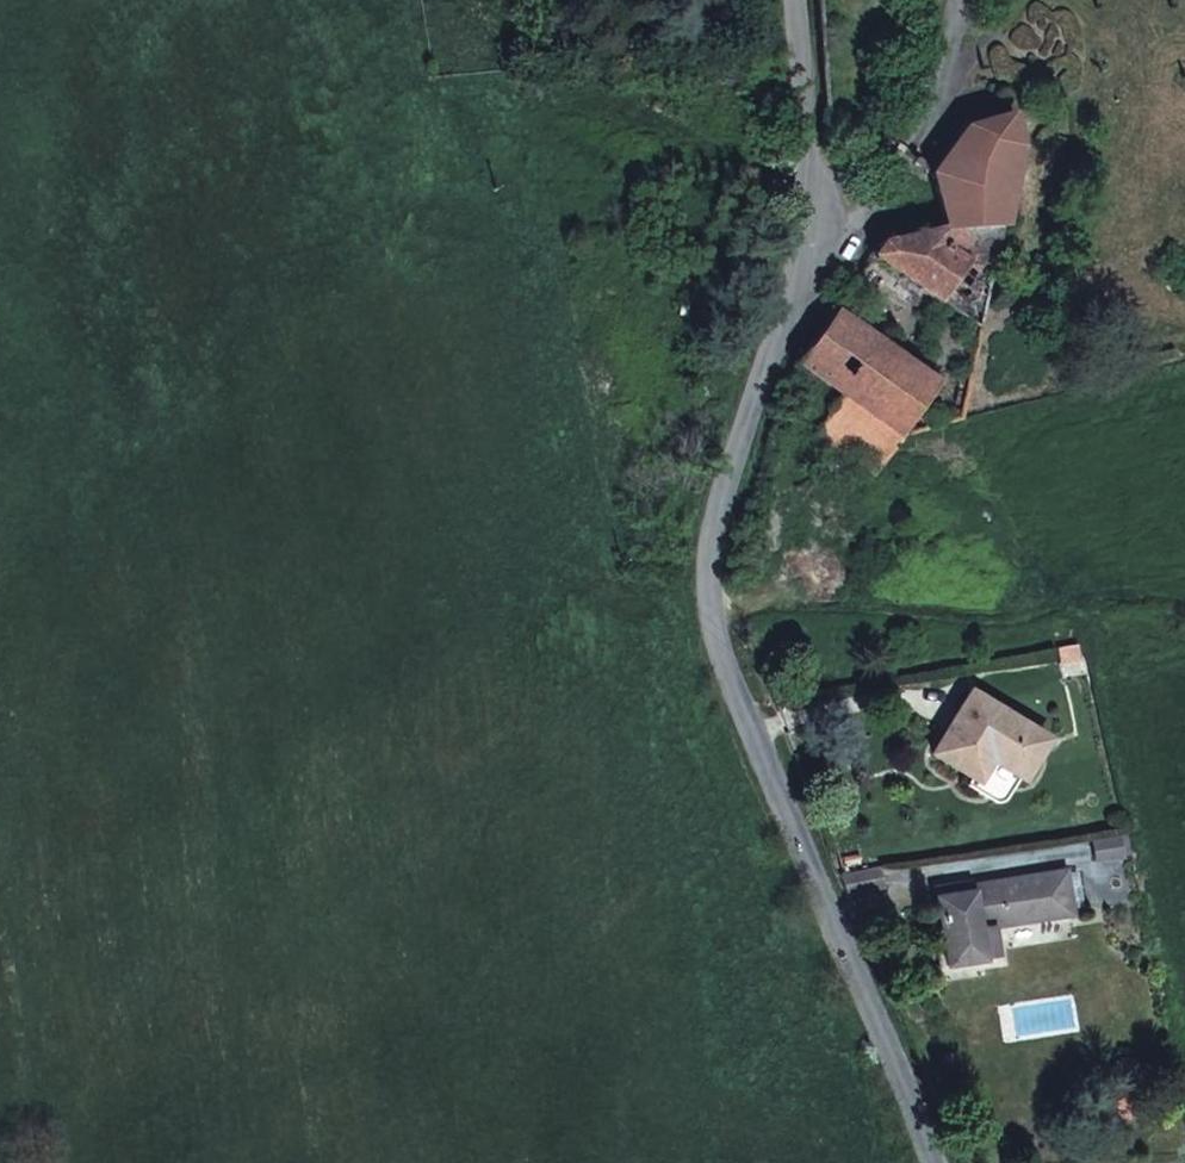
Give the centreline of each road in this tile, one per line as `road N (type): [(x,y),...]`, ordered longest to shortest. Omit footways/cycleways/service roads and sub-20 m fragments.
road 1 (residential): [(793,0),(808,182),(700,597),(933,1162)]

